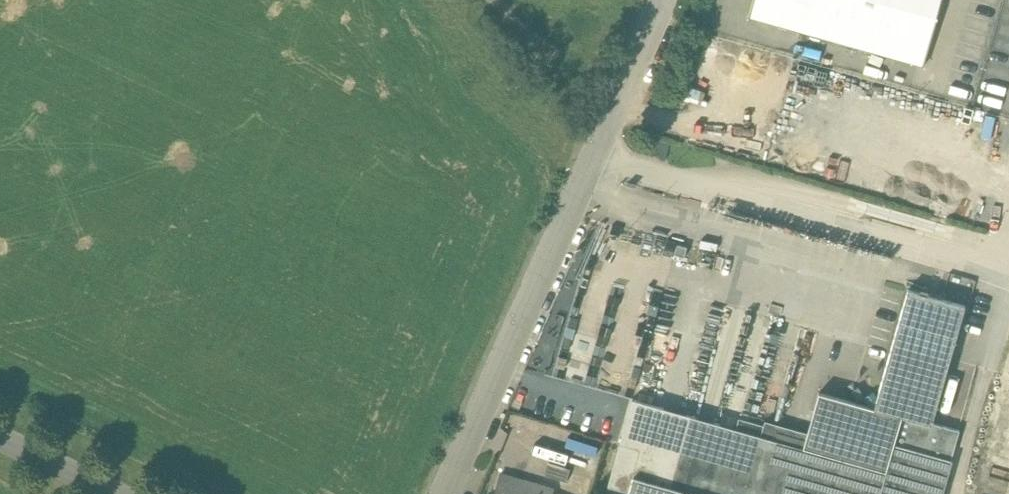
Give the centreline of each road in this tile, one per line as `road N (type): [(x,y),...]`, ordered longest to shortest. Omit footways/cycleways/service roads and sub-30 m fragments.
road 1 (residential): [(661,0),(443,493)]
road 2 (unclassified): [(0,435),(124,493)]

